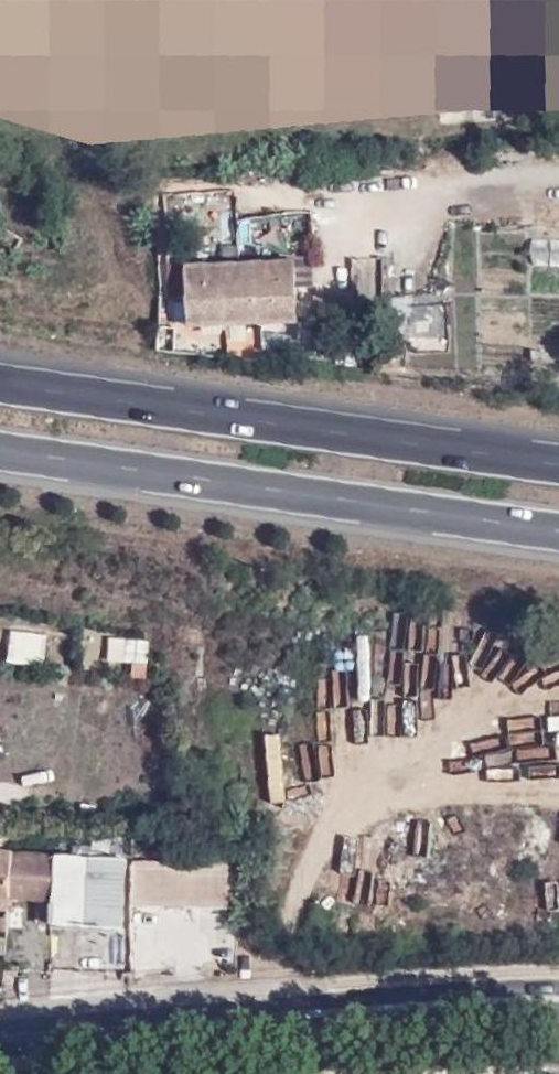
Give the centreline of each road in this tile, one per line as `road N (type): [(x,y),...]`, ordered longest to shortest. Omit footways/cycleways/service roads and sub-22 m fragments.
road 1 (motorway): [(558,462),(0,381)]
road 2 (motorway): [(0,450),(558,531)]
road 3 (secondary): [(0,1033),(284,1010)]
road 4 (secondary): [(558,982),(356,992),(284,1010)]
road 5 (secondary): [(284,1010),(360,1023),(558,1013)]

